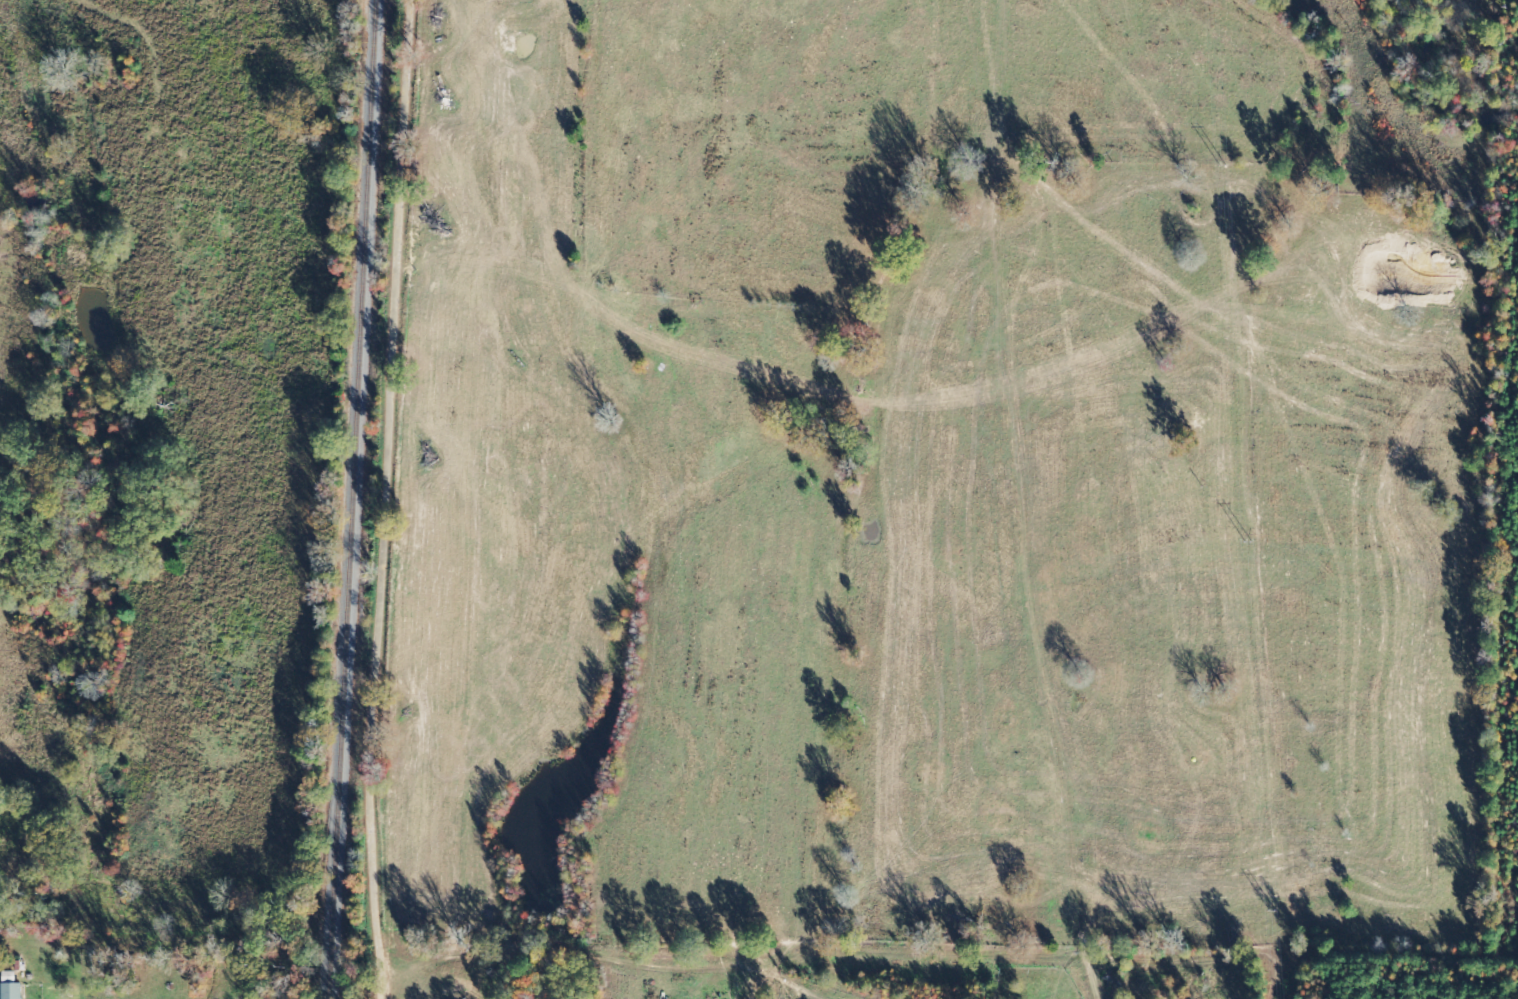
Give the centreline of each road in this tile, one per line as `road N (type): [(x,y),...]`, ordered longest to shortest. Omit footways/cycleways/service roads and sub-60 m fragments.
road 1 (residential): [(406,951),(421,890),(455,0)]

